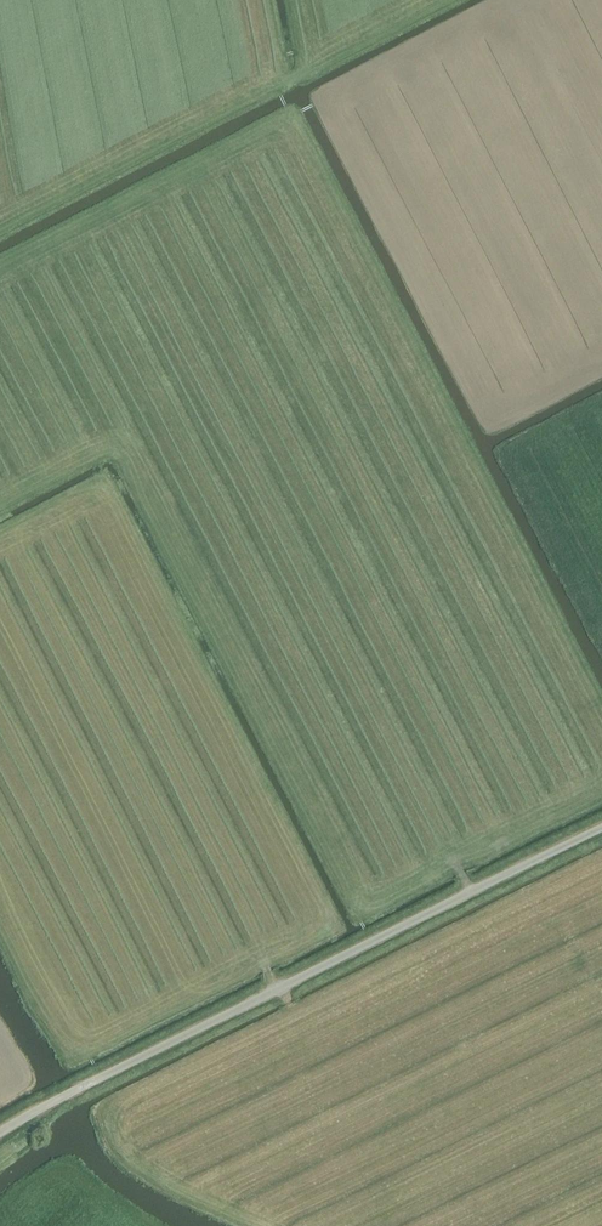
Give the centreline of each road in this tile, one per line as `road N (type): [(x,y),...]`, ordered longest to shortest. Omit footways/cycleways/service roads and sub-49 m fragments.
road 1 (unclassified): [(0,1136),(601,825)]

